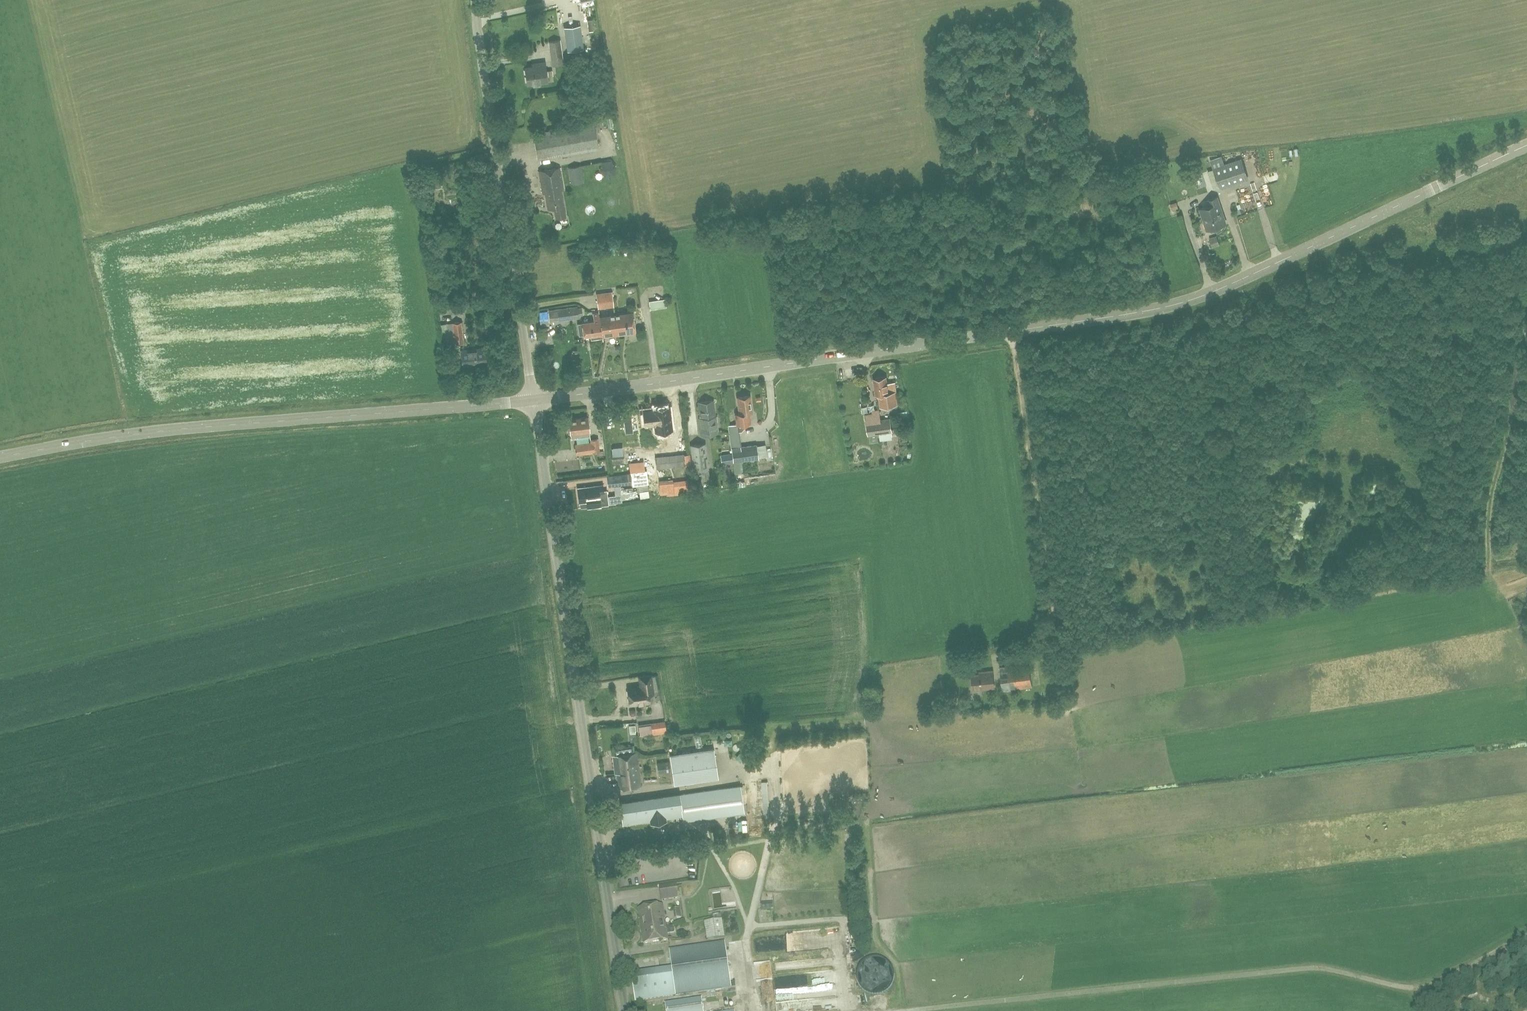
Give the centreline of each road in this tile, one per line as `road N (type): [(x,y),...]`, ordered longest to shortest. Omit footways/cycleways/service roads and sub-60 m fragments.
road 1 (tertiary): [(534,400),(1182,303),(1526,146)]
road 2 (track): [(900,1010),(1313,967),(1420,987),(1526,937)]
road 3 (unclassified): [(626,1010),(534,400)]
road 4 (tertiary): [(0,457),(164,431),(534,400)]
road 5 (unclassified): [(534,400),(475,0)]
road 6 (track): [(1526,332),(1486,520),(1486,578)]
road 7 (track): [(901,1010),(897,966),(874,934),(869,818)]

